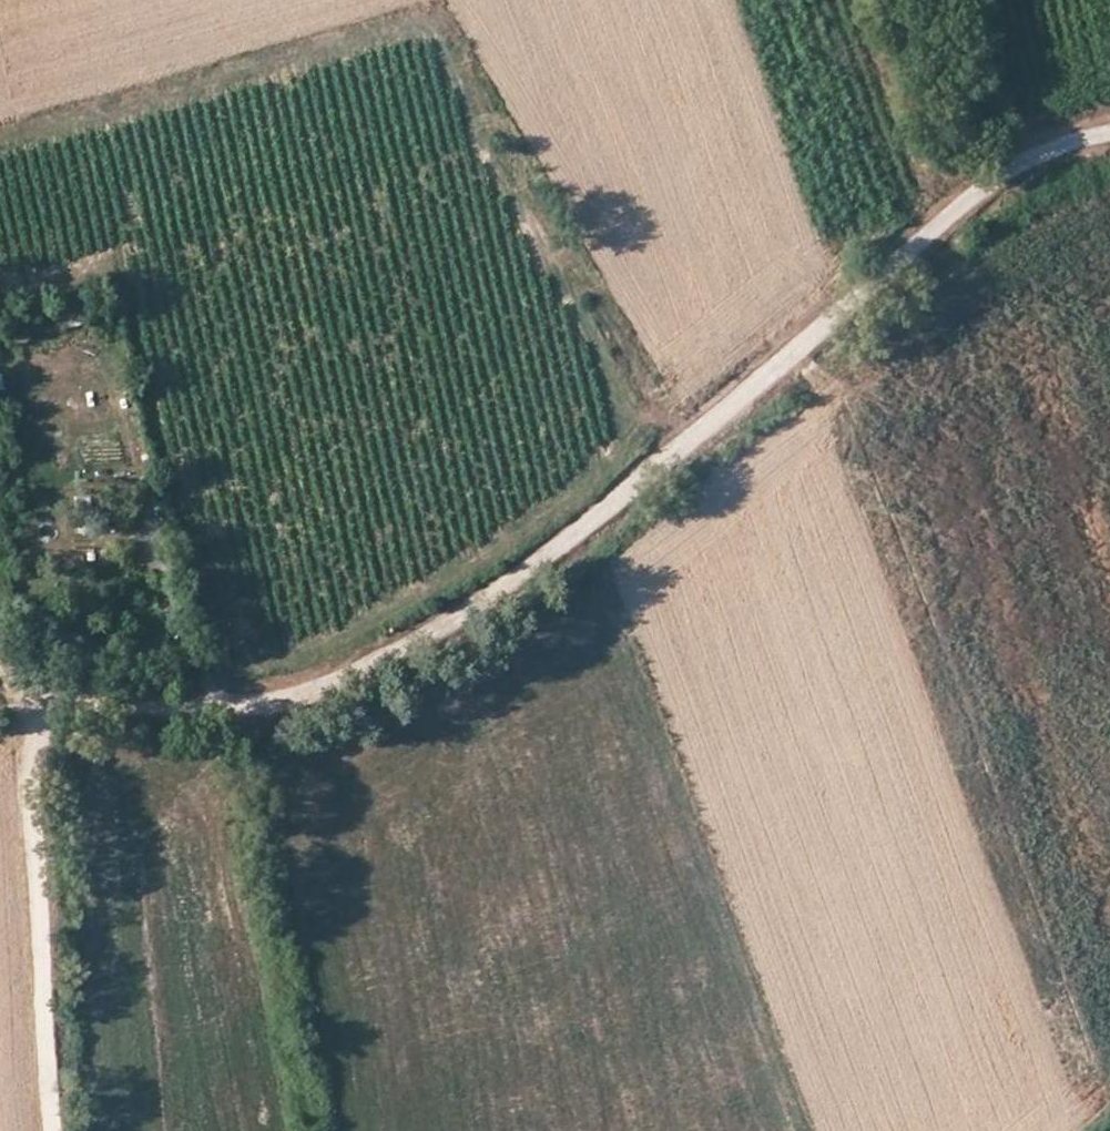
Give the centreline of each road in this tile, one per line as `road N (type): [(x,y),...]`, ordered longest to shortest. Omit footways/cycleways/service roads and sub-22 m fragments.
road 1 (residential): [(37,704),(274,705),(383,659),(486,600),(605,512),(982,188),(1027,161),(1109,137)]
road 2 (track): [(694,440),(562,250),(435,0)]
road 3 (track): [(37,704),(54,1130)]

